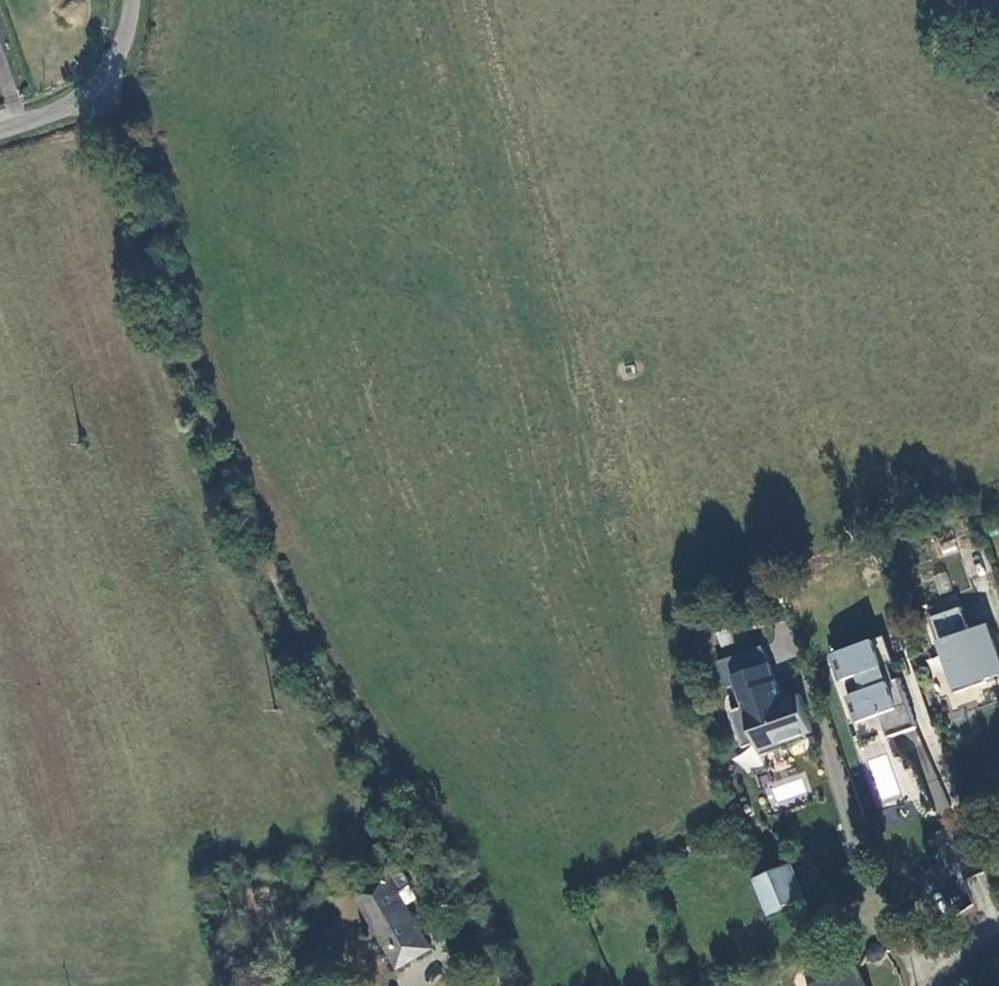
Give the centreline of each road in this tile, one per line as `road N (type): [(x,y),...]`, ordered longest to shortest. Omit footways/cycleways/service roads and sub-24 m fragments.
road 1 (unclassified): [(135,0),(118,58),(92,97),(0,135)]

